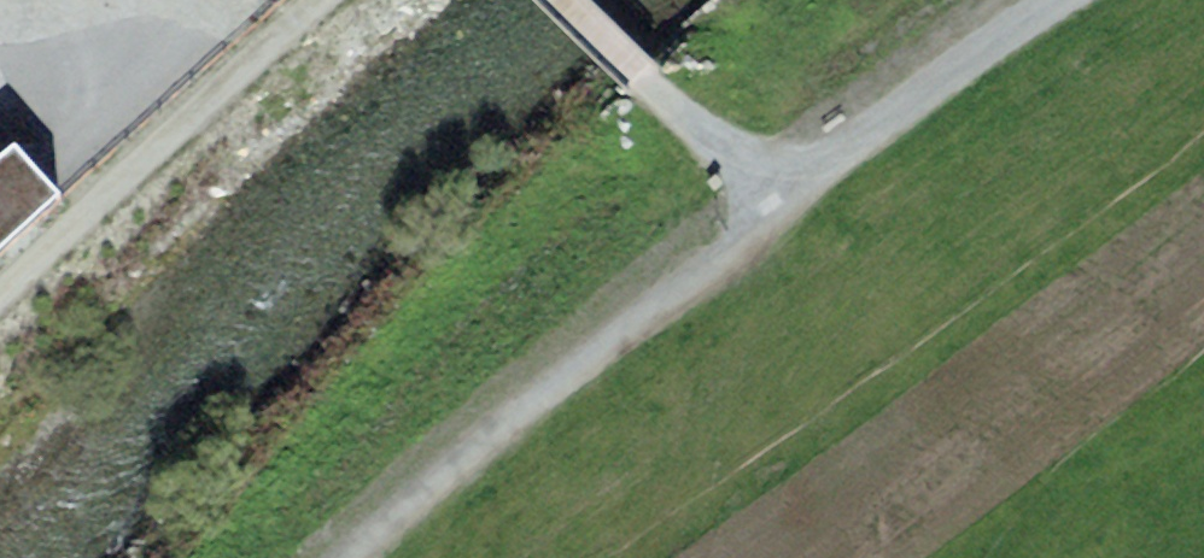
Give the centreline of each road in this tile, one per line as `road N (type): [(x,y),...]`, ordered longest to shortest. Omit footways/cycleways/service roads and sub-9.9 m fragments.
road 1 (track): [(356,557),(527,403),(773,209)]
road 2 (track): [(0,308),(321,0)]
road 3 (track): [(773,209),(1076,0)]
road 4 (track): [(557,0),(773,209)]

